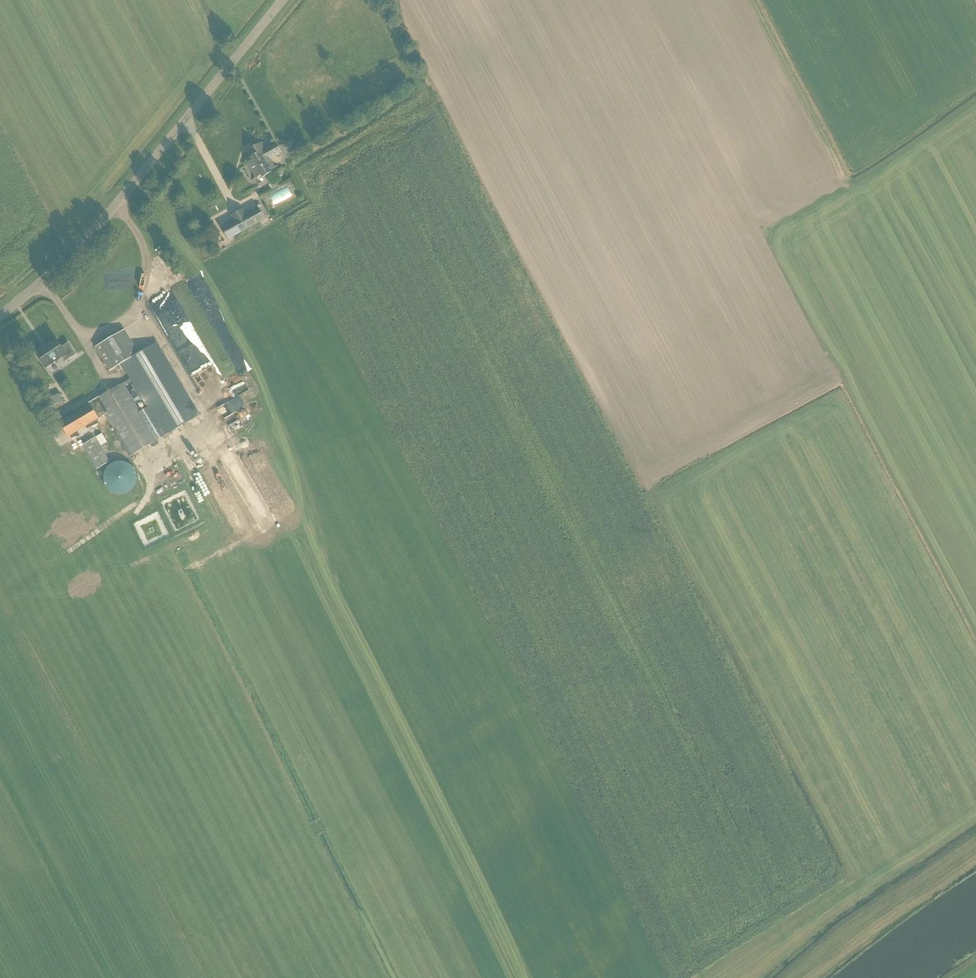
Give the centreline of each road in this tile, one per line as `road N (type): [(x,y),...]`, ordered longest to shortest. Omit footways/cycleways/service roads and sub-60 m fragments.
road 1 (tertiary): [(0,318),(66,264),(283,0)]

